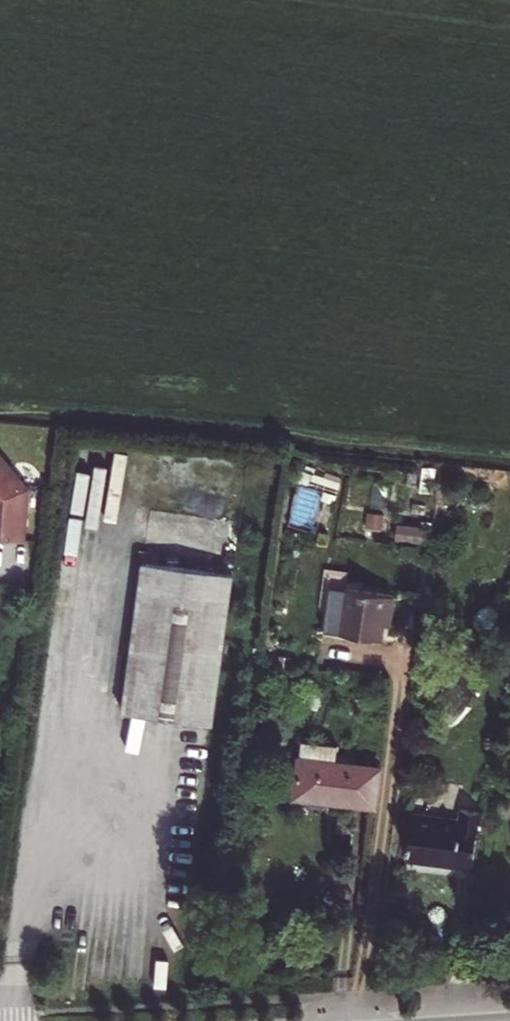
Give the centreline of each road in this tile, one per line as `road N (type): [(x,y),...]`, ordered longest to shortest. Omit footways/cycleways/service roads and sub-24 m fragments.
road 1 (track): [(0,412),(509,463)]

